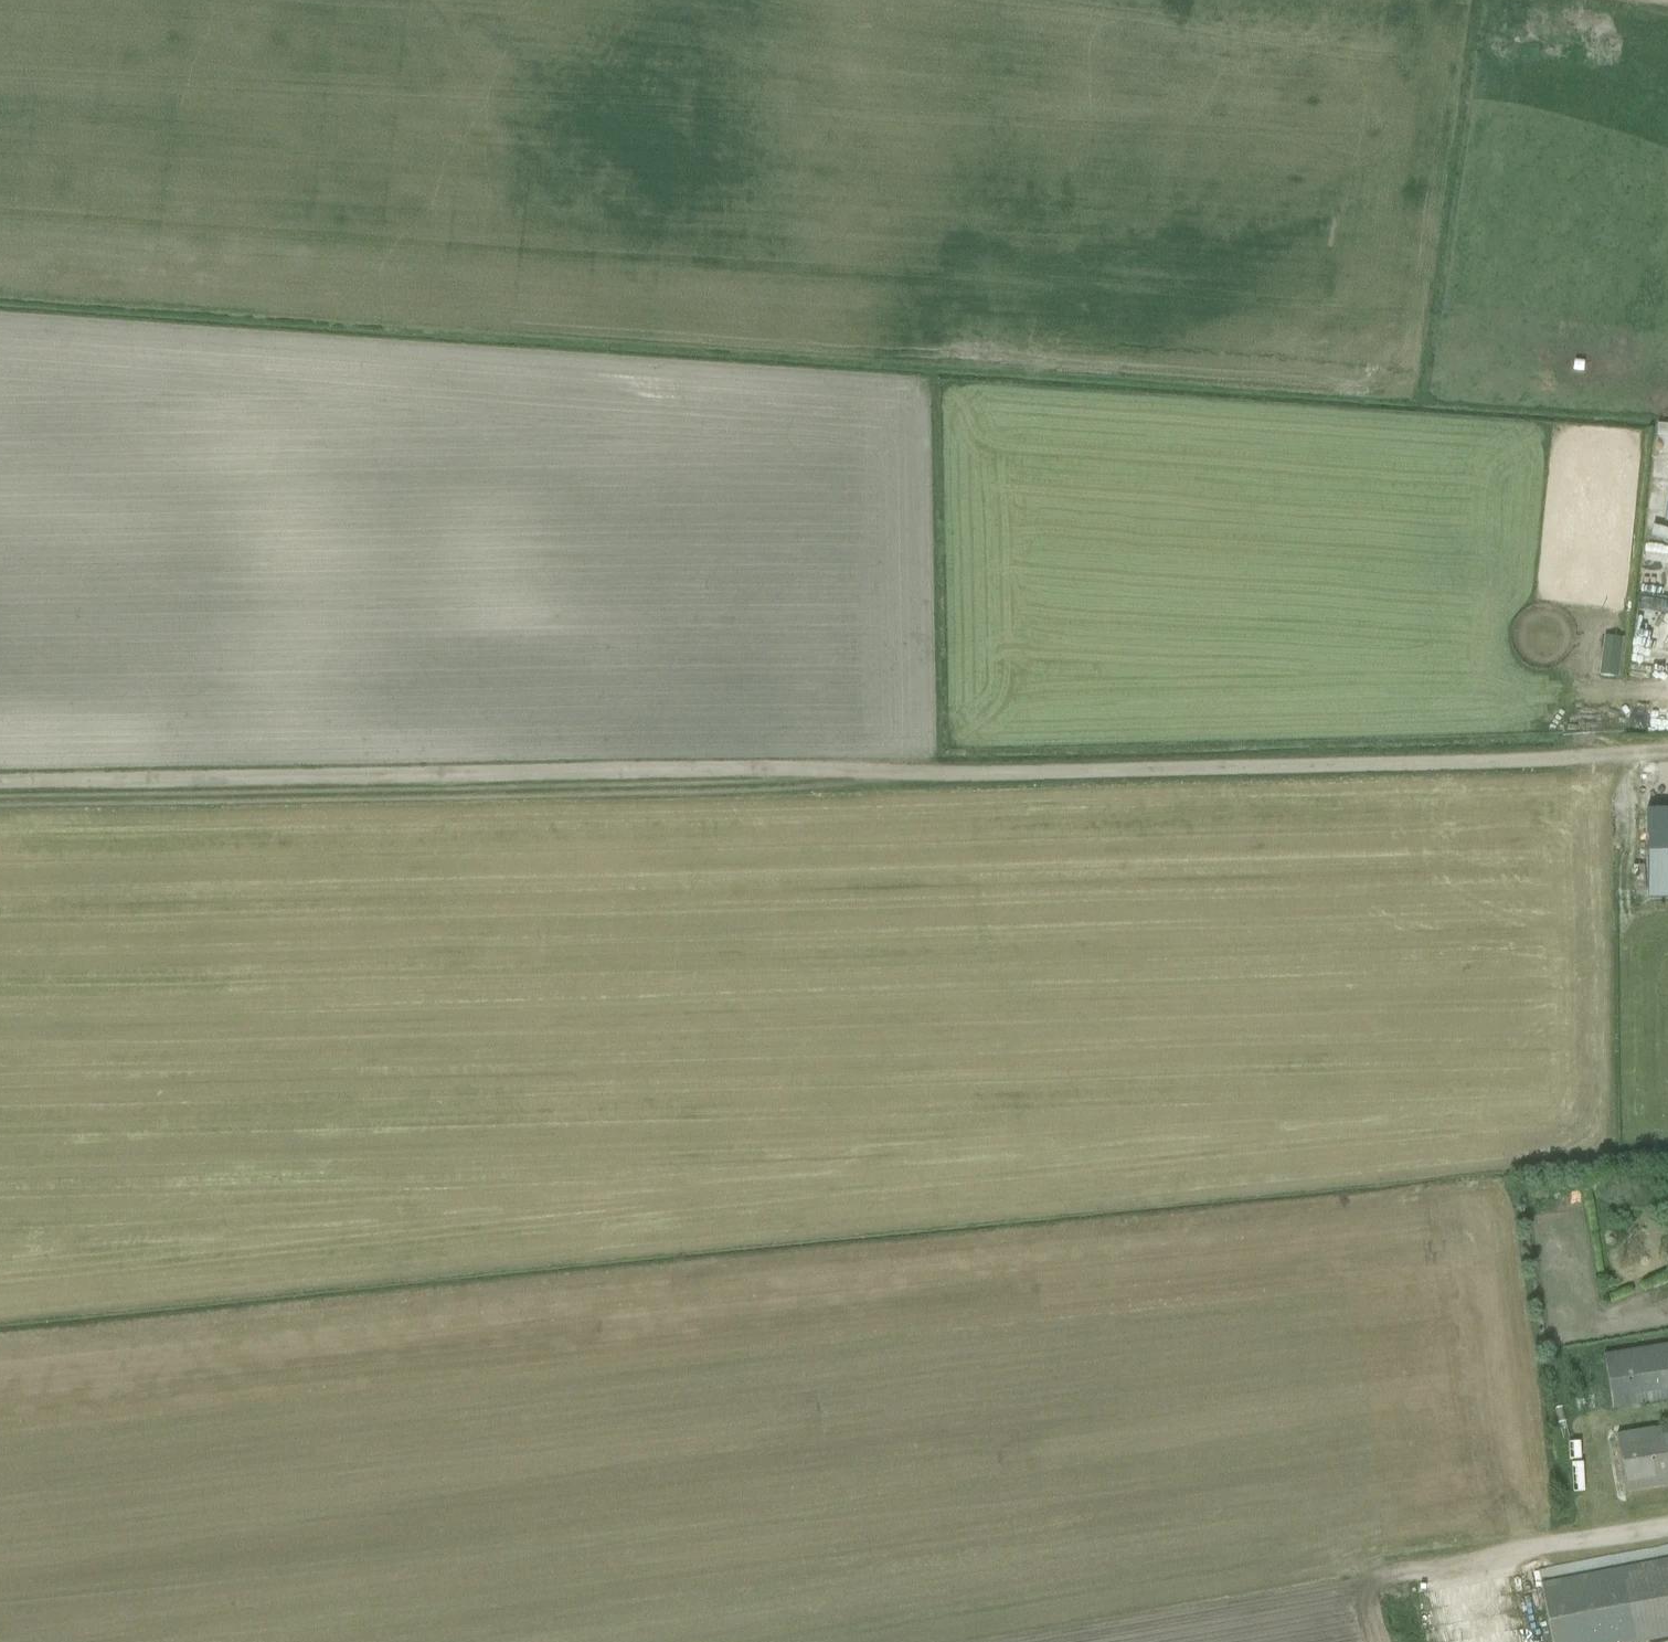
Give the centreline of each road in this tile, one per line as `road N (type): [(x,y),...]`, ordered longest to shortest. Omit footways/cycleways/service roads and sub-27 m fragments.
road 1 (track): [(0,799),(1667,753)]

